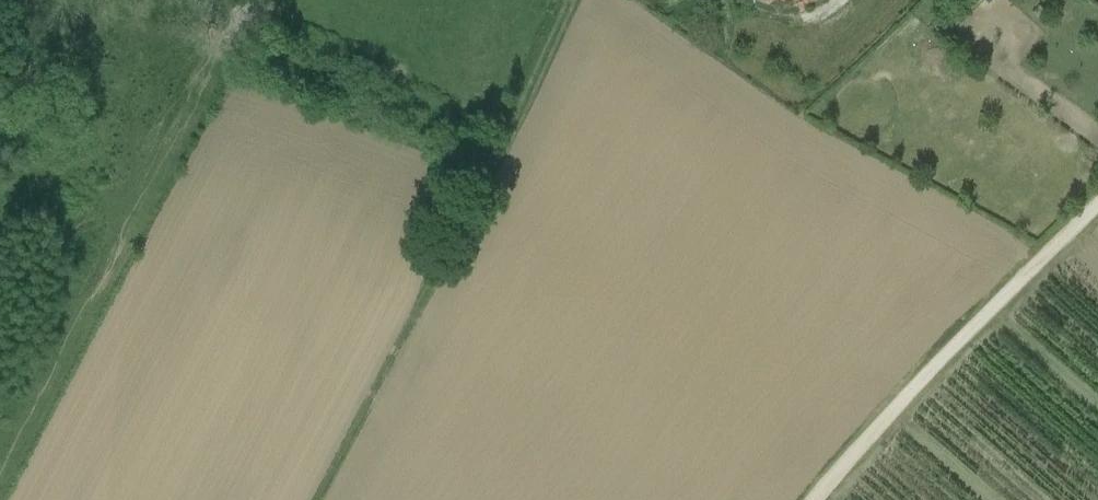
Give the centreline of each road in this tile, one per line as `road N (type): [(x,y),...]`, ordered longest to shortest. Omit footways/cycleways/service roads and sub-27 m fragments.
road 1 (track): [(1097,202),(818,499)]
road 2 (track): [(501,152),(572,0)]

